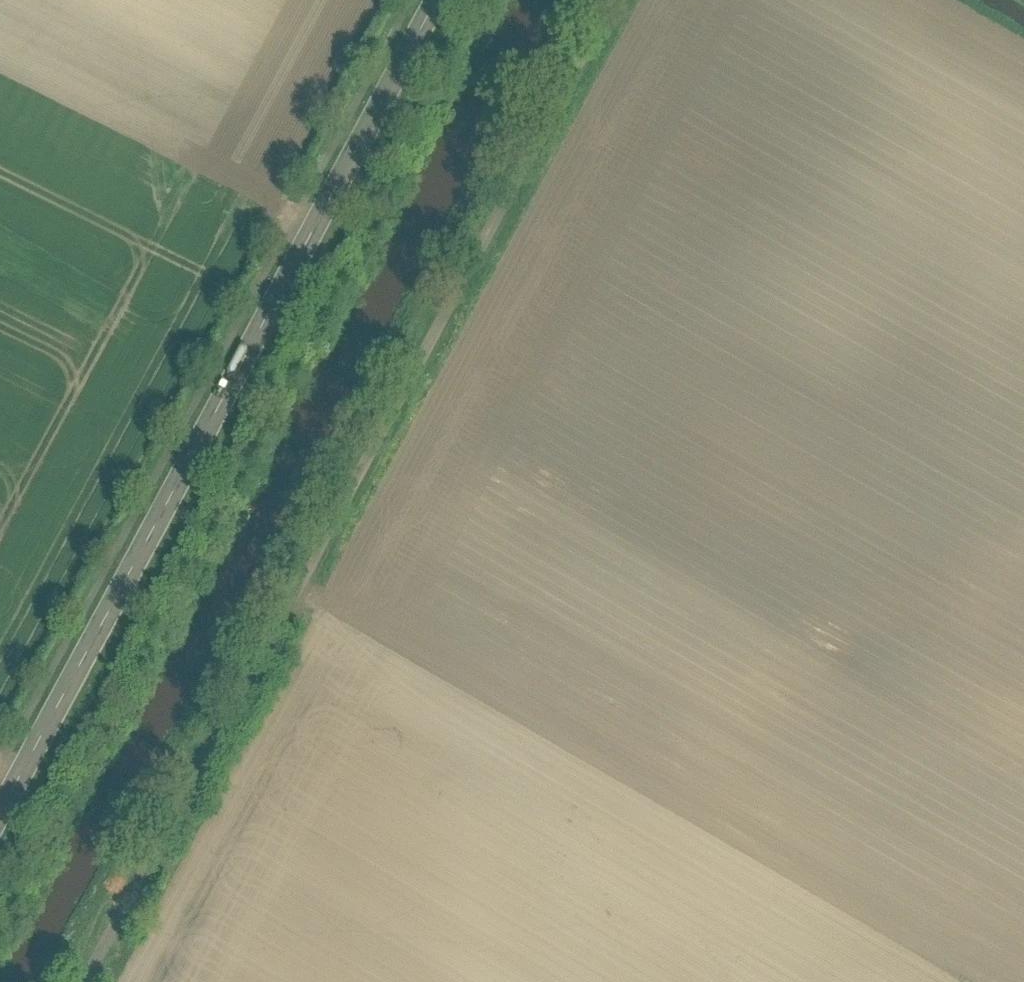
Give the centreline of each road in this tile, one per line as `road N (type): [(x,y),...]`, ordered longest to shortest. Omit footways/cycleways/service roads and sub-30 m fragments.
road 1 (unclassified): [(594,0),(69,981)]
road 2 (tertiary): [(0,813),(434,0)]

